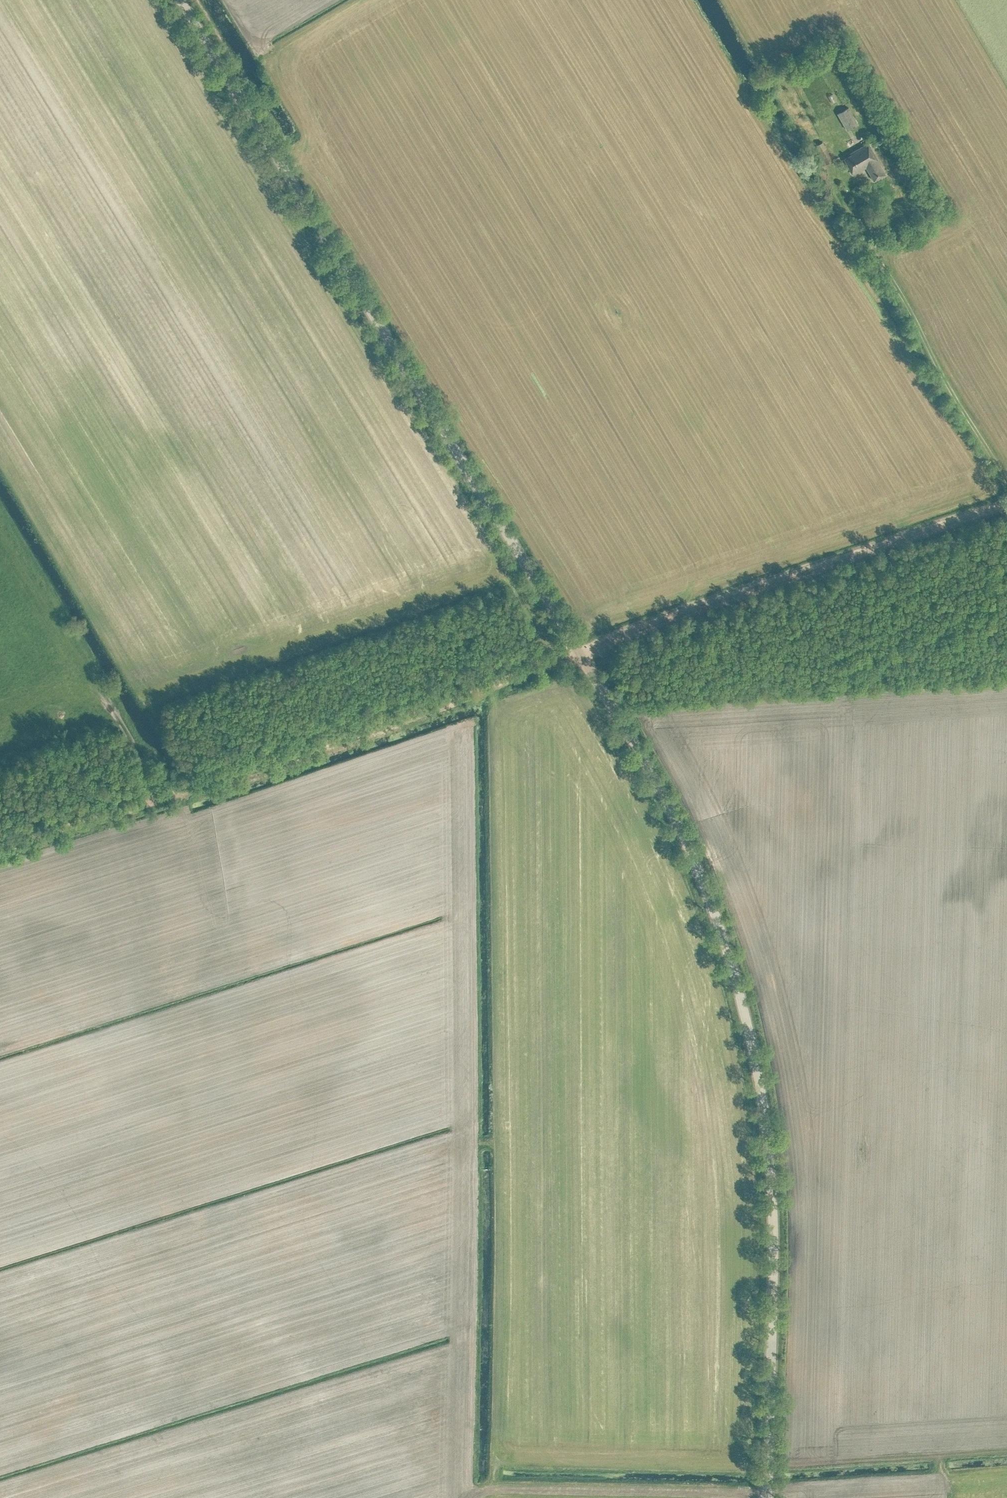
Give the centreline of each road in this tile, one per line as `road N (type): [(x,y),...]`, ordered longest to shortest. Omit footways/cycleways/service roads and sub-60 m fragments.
road 1 (tertiary): [(767,1497),(775,1260),(764,1102),(705,884),(654,775),(180,0)]
road 2 (track): [(0,846),(1006,501)]
road 3 (track): [(767,1495),(491,1488),(470,1488),(470,1497)]
road 4 (track): [(1006,487),(873,252)]
road 5 (track): [(1006,1444),(768,1463)]

